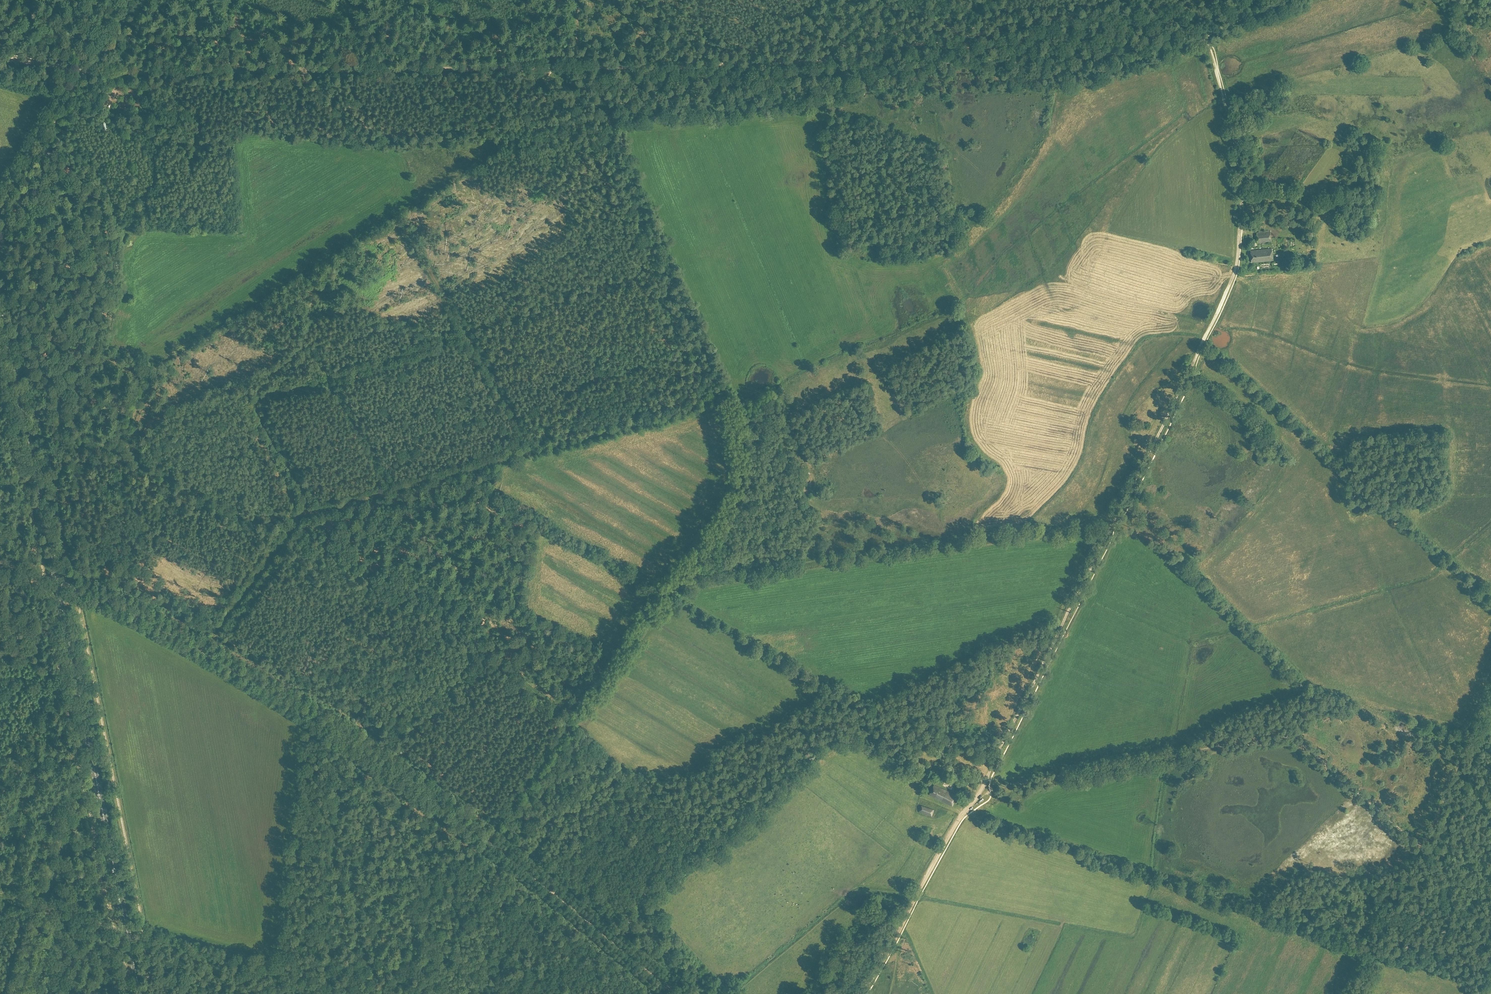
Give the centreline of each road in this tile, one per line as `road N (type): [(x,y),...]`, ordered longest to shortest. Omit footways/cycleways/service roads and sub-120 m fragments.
road 1 (track): [(1205,39),(1238,163),(1234,275),(975,800)]
road 2 (primary): [(141,993),(0,306)]
road 3 (track): [(578,67),(765,62),(1111,7)]
road 4 (track): [(488,838),(729,503),(741,467),(726,392)]
road 5 (track): [(975,800),(1011,786),(1285,737),(1422,846)]
road 6 (track): [(488,838),(295,703),(75,586)]
road 7 (track): [(82,71),(563,67)]
road 8 (track): [(726,392),(671,416),(302,514)]
road 9 (track): [(674,580),(1001,534),(1110,529)]
road 10 (track): [(726,392),(641,200),(618,116),(569,84),(563,67)]
road 11 (track): [(90,377),(74,422),(79,433),(246,515),(302,514)]
road 12 (track): [(395,490),(488,655),(574,723)]
road 13 (track): [(537,450),(399,219)]
road 14 (track): [(680,993),(488,838)]
road 15 (track): [(975,800),(861,993)]
road 16 (track): [(15,184),(90,377)]
road 17 (track): [(302,514),(202,649)]
road 18 (track): [(1490,702),(1422,846)]
road 19 (unclassified): [(0,207),(82,71)]
road 20 (track): [(127,927),(0,892)]

